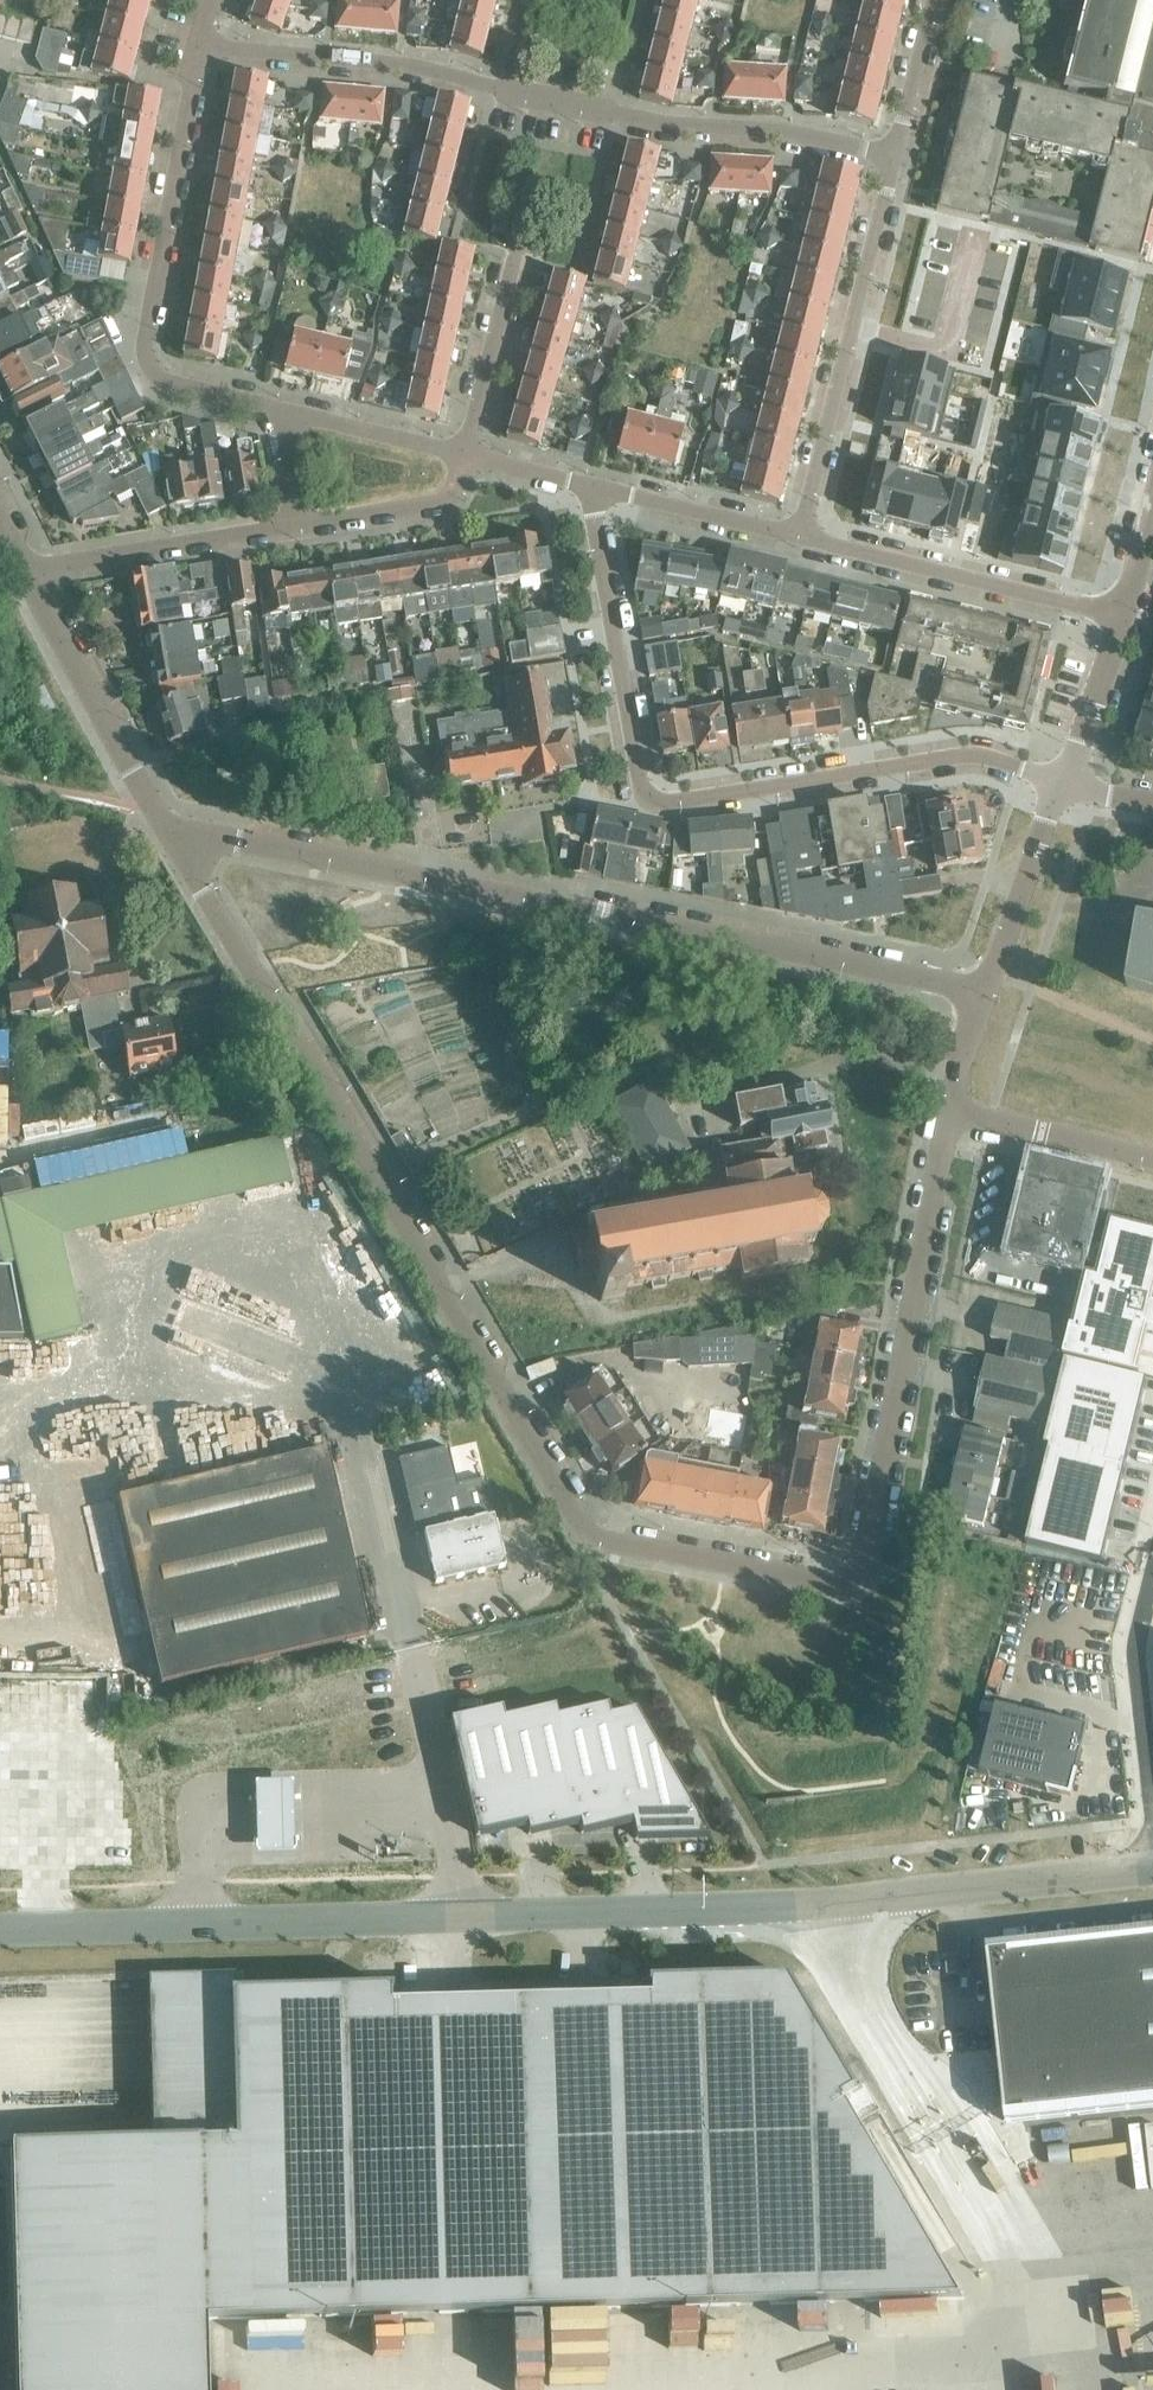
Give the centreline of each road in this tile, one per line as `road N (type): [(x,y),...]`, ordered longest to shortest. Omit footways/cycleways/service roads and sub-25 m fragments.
road 1 (tertiary): [(0,1926),(841,1901),(1152,1857)]
road 2 (tertiary): [(830,1586),(604,1542),(577,1527),(161,820)]
road 3 (unclassified): [(981,990),(161,820)]
road 4 (residential): [(1062,782),(955,757),(757,791),(650,794),(639,776),(595,523),(601,486)]
road 5 (residential): [(893,160),(780,131),(642,124),(387,64),(199,47)]
road 6 (tertiary): [(830,1586),(854,1583),(873,1538),(954,1109)]
road 7 (residential): [(293,412),(166,380),(143,354),(199,47)]
road 8 (residential): [(799,536),(893,160)]
road 9 (residential): [(1121,616),(799,536)]
road 10 (tertiary): [(161,820),(23,570)]
road 11 (residential): [(23,570),(291,527)]
road 12 (residential): [(291,527),(441,503),(454,493),(466,454)]
road 13 (residential): [(799,536),(601,486)]
road 14 (unclassified): [(1152,1156),(954,1109)]
road 15 (residential): [(466,454),(518,258)]
road 16 (tertiary): [(981,990),(996,970),(1050,815)]
road 17 (residential): [(466,454),(293,412)]
road 18 (tertiary): [(1062,782),(1121,616)]
road 19 (residential): [(893,160),(932,0)]
road 20 (residential): [(601,486),(466,454)]
road 21 (residential): [(1152,1575),(1145,1612),(1152,1707)]
road 22 (tertiary): [(954,1109),(981,990)]

